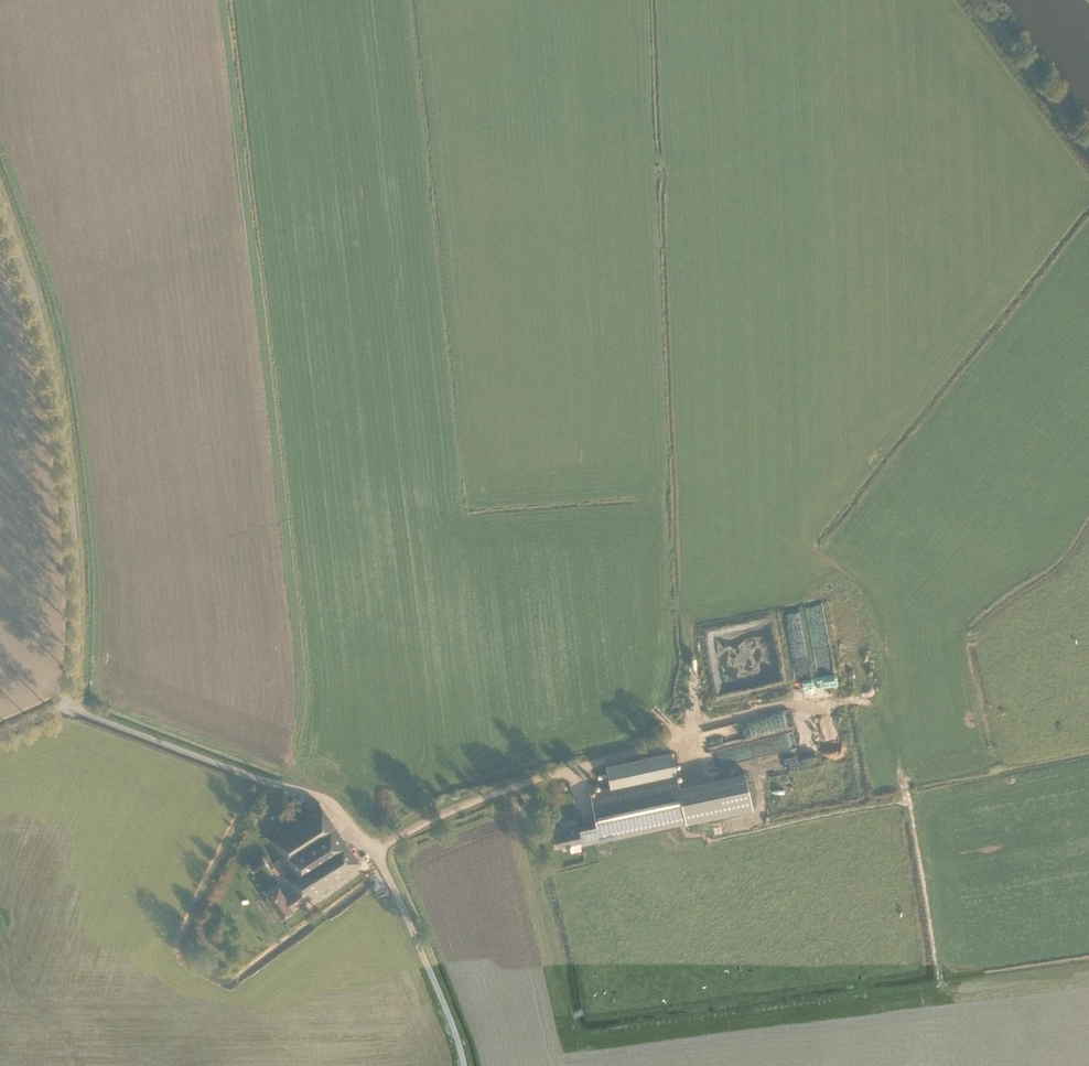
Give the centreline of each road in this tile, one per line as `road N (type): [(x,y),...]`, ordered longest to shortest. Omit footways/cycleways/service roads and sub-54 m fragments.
road 1 (unclassified): [(65,702),(329,803),(380,864),(463,1065)]
road 2 (unclassified): [(65,702),(77,652),(63,440),(39,308),(0,198)]

